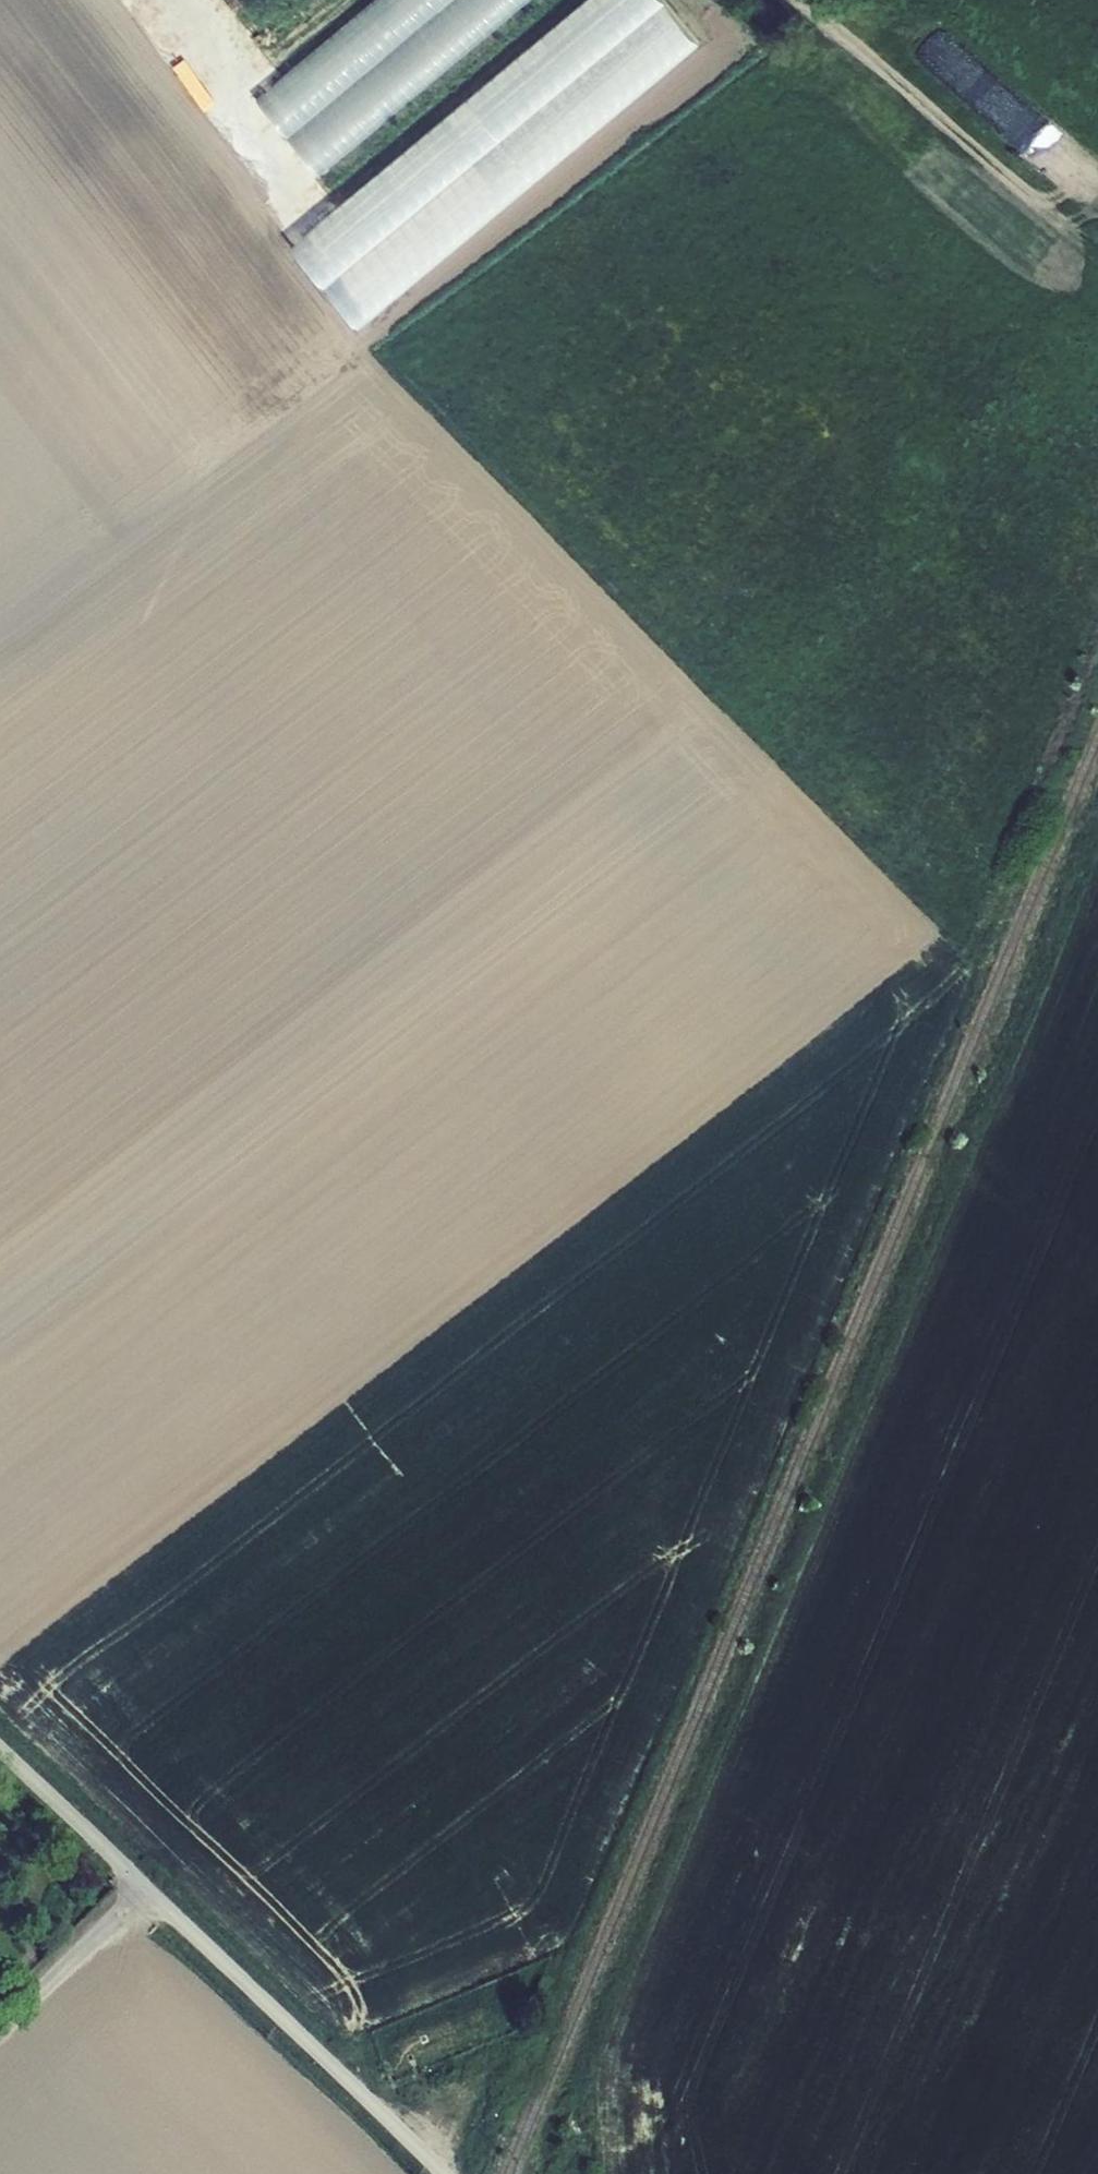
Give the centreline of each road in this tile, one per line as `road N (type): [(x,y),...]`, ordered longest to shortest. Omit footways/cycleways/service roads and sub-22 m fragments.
road 1 (residential): [(441,2173),(0,1749)]

